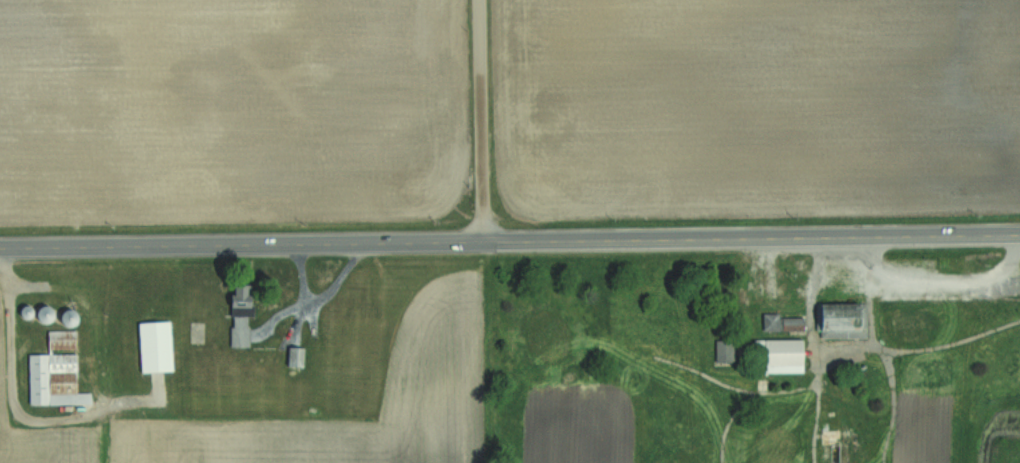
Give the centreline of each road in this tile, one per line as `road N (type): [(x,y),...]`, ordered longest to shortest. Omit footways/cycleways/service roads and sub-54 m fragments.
road 1 (primary): [(1019,233),(0,247)]
road 2 (residential): [(485,240),(481,0)]

